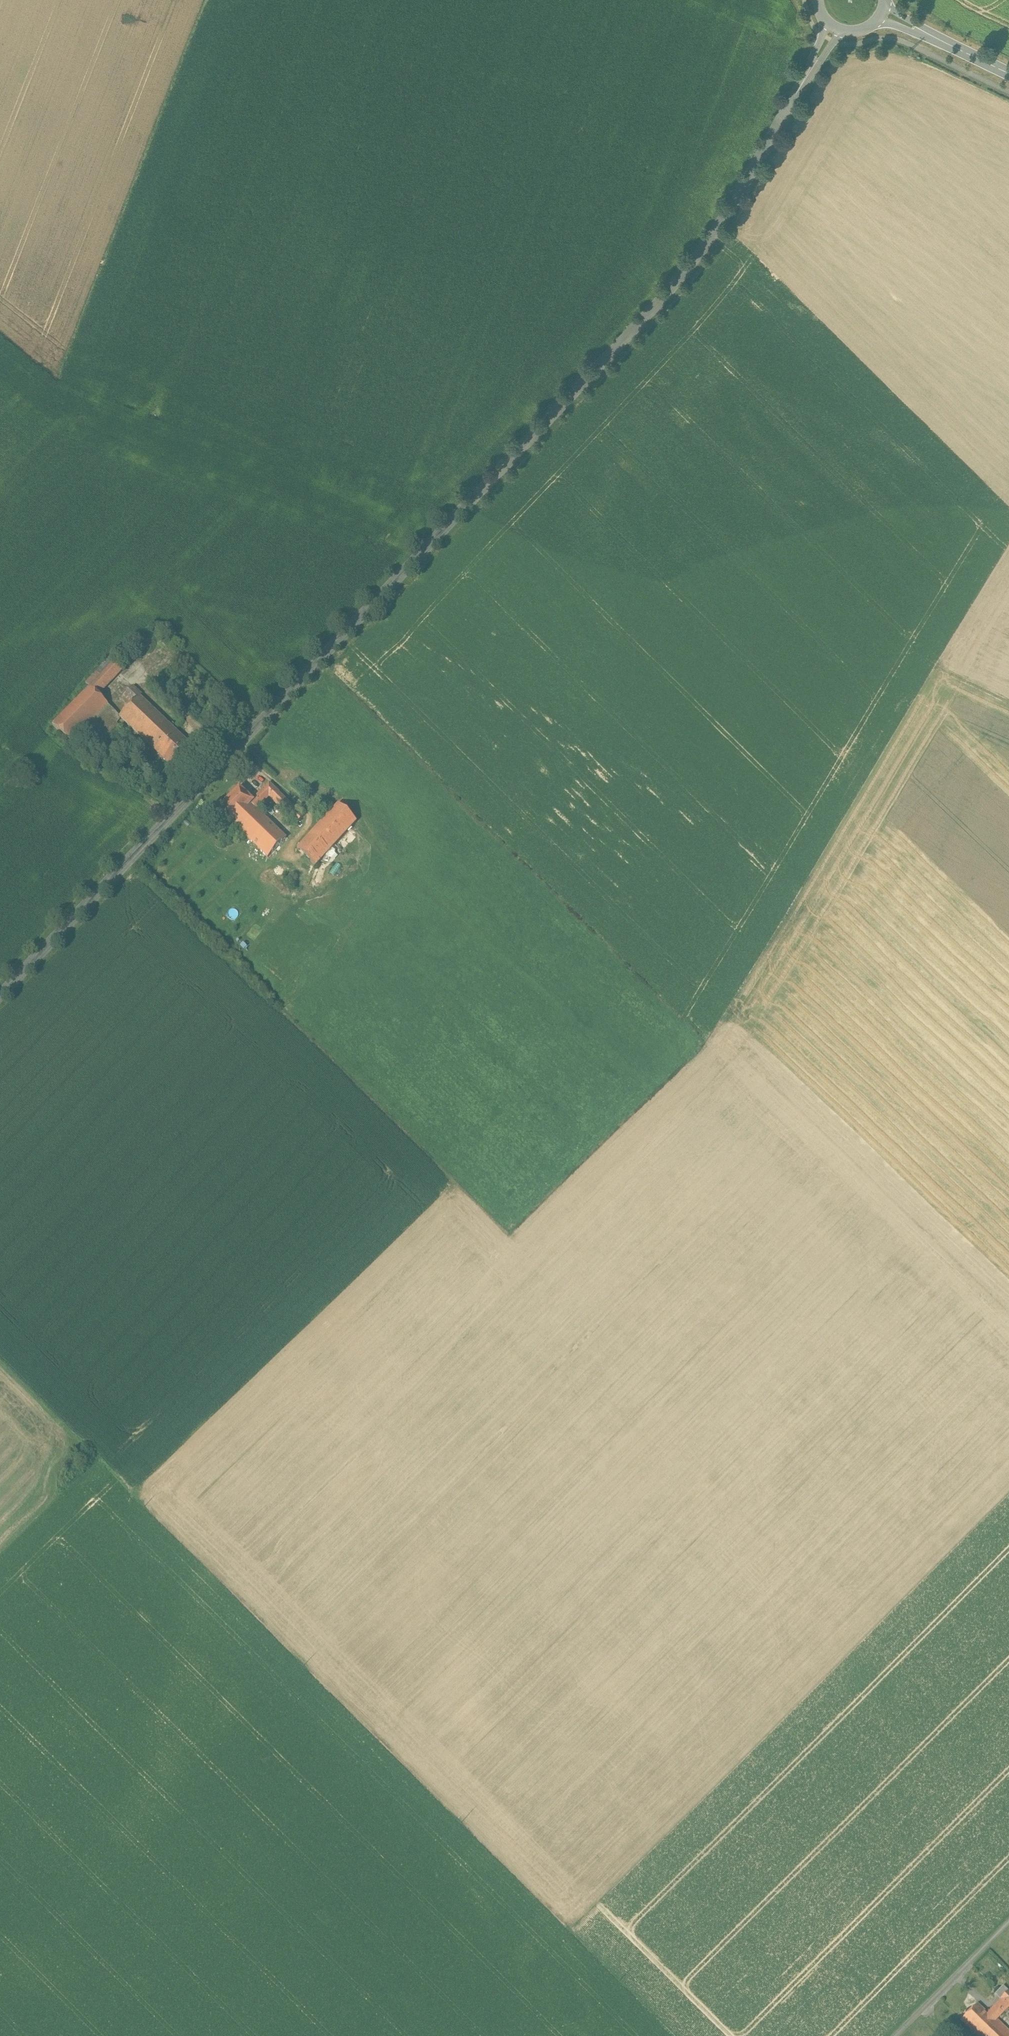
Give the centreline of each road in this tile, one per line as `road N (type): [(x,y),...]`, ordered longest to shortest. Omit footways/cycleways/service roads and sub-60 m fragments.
road 1 (tertiary): [(0,992),(710,238),(834,25)]
road 2 (unclassified): [(896,2035),(1008,1924)]
road 3 (secondary): [(1008,75),(880,13)]

